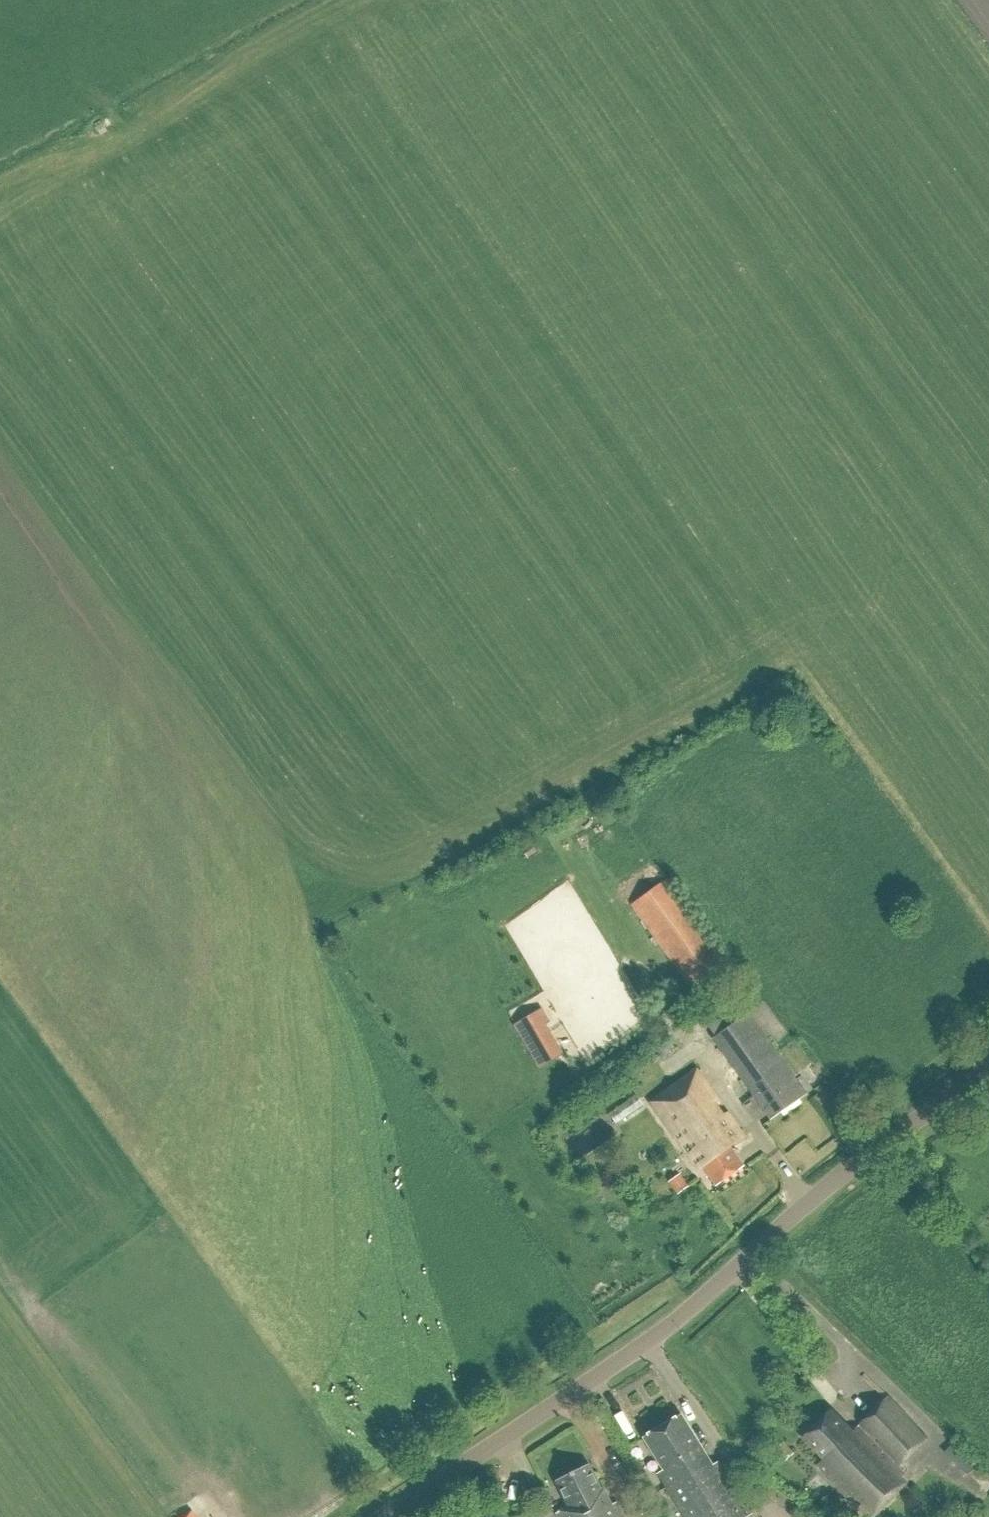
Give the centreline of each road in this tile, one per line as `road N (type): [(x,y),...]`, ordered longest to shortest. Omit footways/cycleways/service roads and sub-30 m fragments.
road 1 (unclassified): [(388,1516),(653,1339),(865,1158),(988,1075)]

